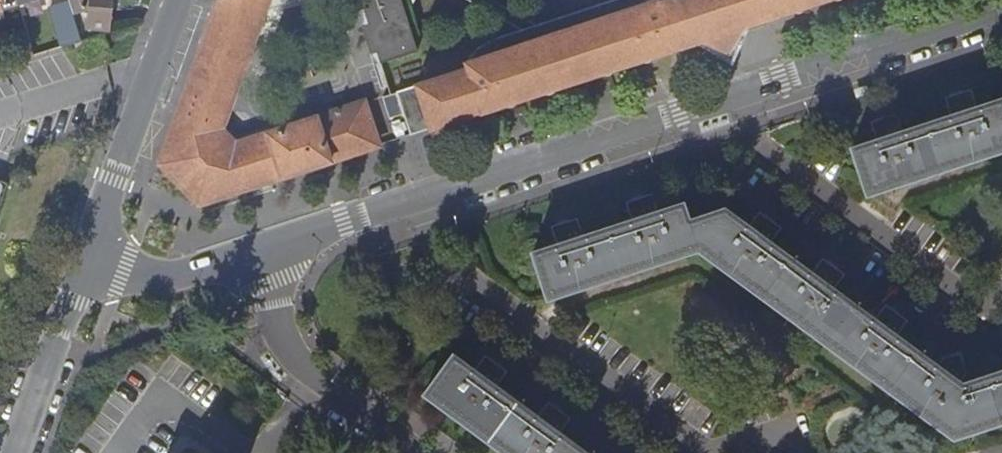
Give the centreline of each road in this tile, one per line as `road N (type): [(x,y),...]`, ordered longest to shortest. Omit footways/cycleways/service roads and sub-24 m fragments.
road 1 (residential): [(257,252),(1001,8)]
road 2 (residential): [(88,260),(178,0)]
road 3 (residential): [(257,252),(302,368),(417,452)]
road 4 (residential): [(16,452),(88,260)]
road 5 (residential): [(88,260),(174,275),(257,252)]

